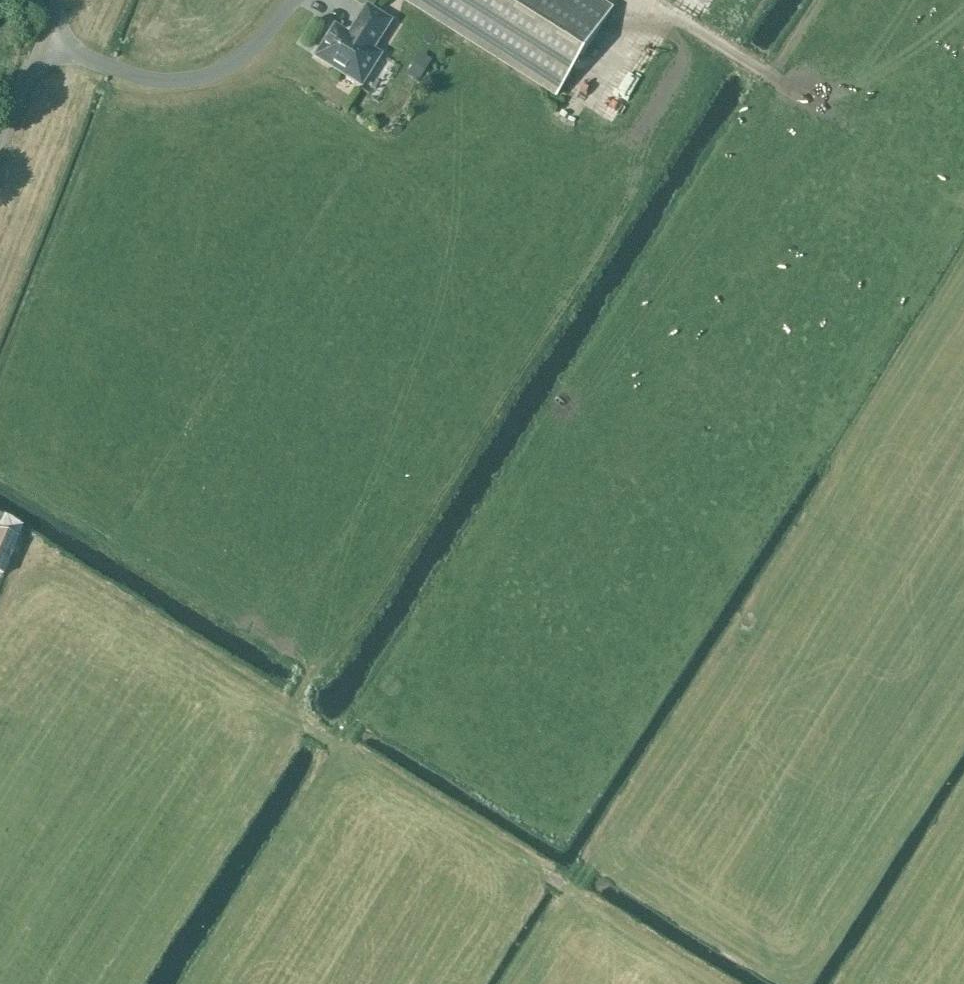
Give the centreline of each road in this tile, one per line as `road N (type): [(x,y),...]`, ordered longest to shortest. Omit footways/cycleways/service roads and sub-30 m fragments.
road 1 (unclassified): [(0,165),(69,0)]

